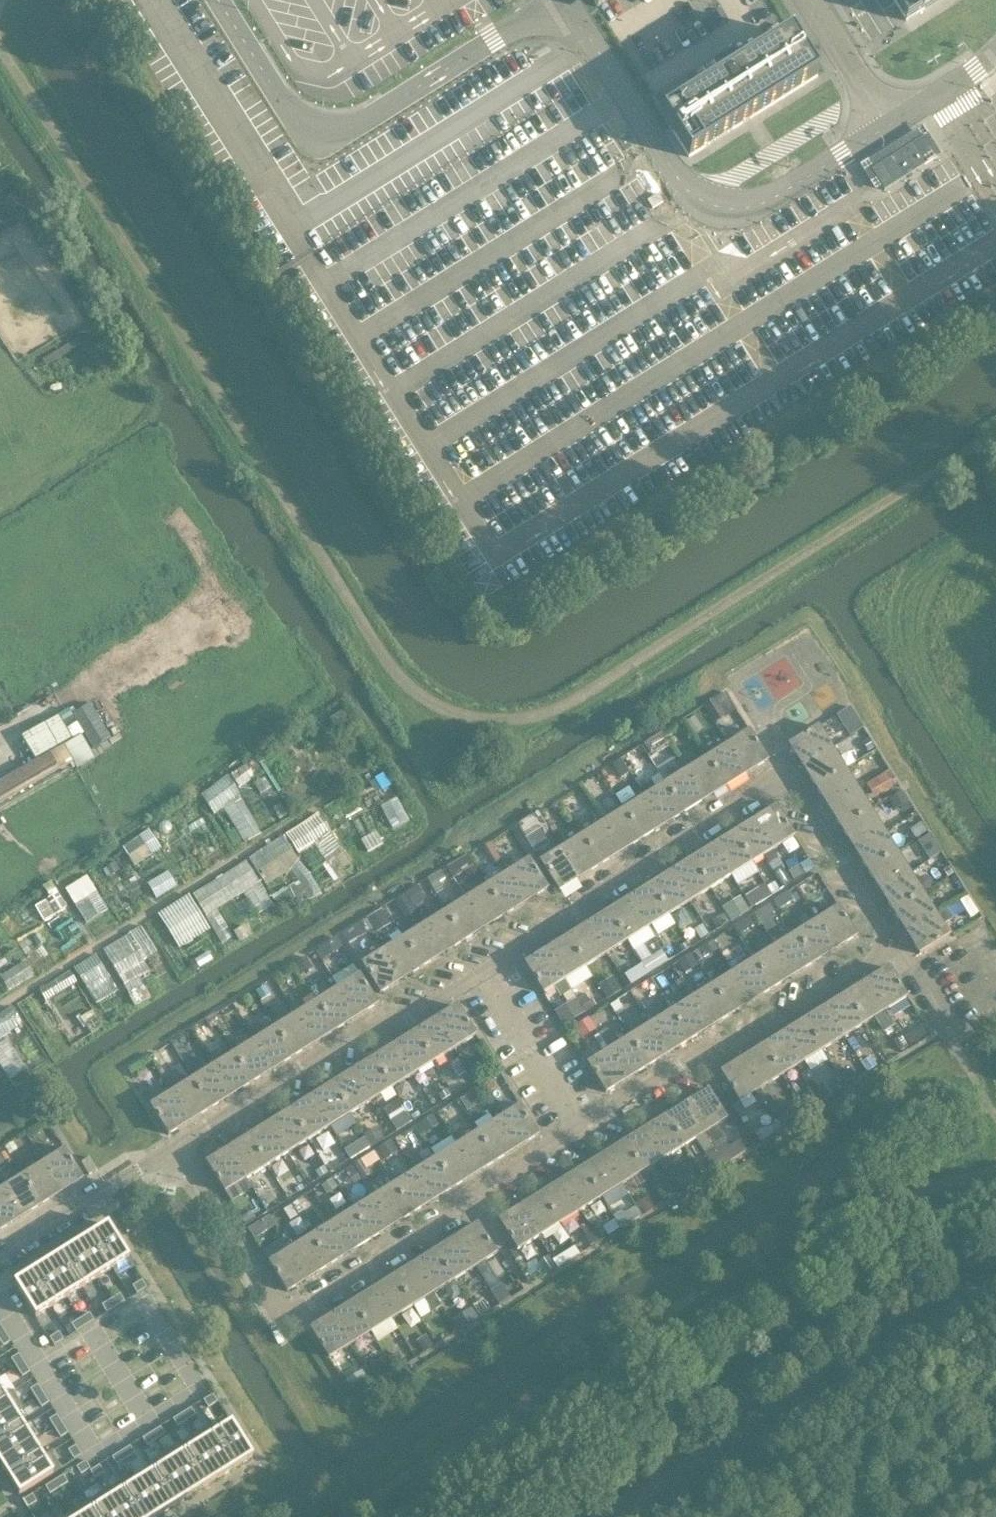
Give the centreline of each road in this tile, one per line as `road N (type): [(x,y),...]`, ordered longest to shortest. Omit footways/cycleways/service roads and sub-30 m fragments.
road 1 (track): [(0,45),(406,683),(446,709),(526,720),(575,701),(995,434)]
road 2 (residential): [(174,1149),(276,1303),(297,1310),(688,1058),(727,1052),(887,945),(888,930),(801,791),(783,782)]
road 3 (residential): [(783,782),(600,888),(584,908),(400,1022),(365,1027),(174,1149)]
road 4 (secondary): [(550,15),(578,25),(682,186),(731,209),(772,202),(890,127)]
road 5 (tertiary): [(995,1281),(621,1516)]
road 6 (secondary): [(219,0),(293,120),(317,138),(344,133),(527,21),(550,15)]
road 7 (residential): [(174,1149),(0,1257)]
road 8 (unclassified): [(890,127),(810,0)]
road 9 (secondary): [(890,127),(995,51)]

